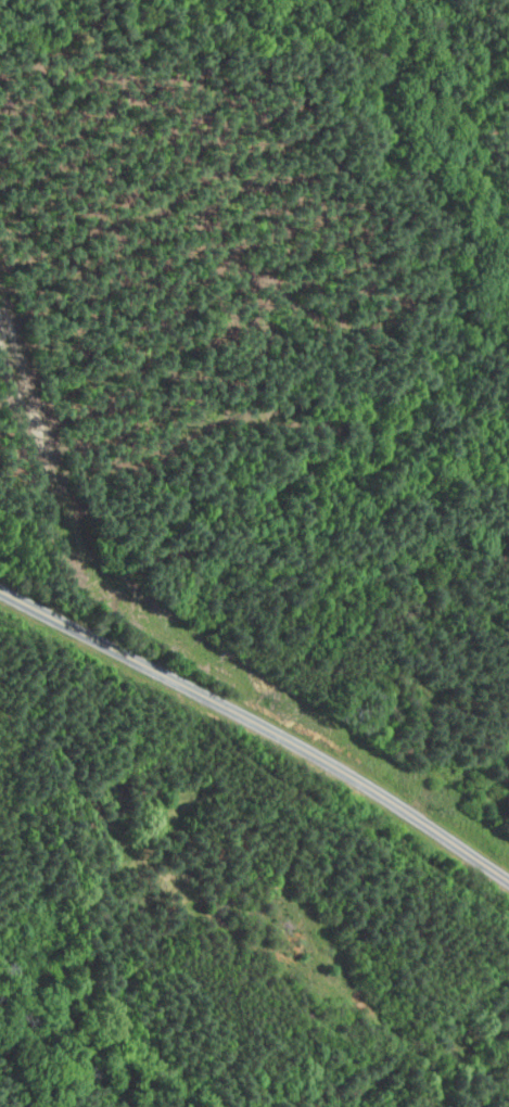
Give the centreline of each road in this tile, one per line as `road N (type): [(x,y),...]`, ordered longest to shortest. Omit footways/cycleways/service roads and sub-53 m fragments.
road 1 (residential): [(508,882),(364,785),(0,594)]

